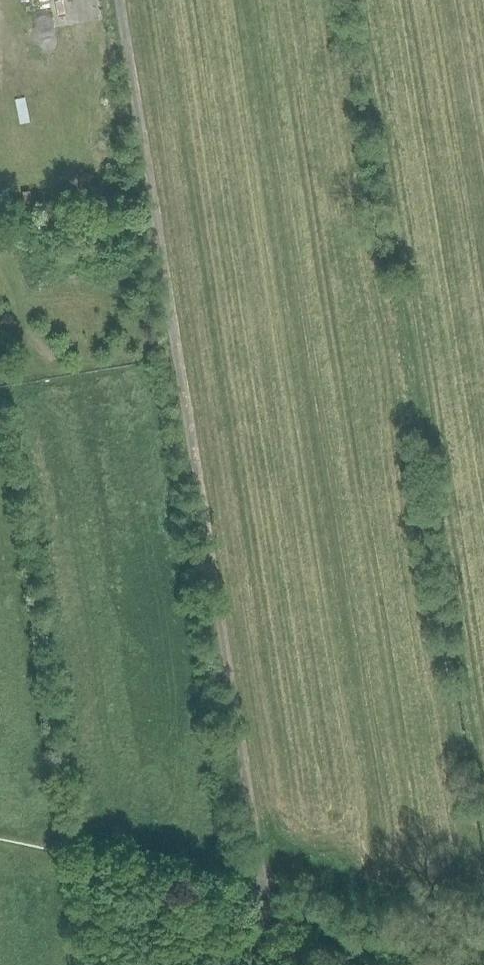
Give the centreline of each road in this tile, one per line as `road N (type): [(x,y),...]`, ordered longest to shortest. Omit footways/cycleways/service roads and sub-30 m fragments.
road 1 (track): [(115,0),(274,964)]

